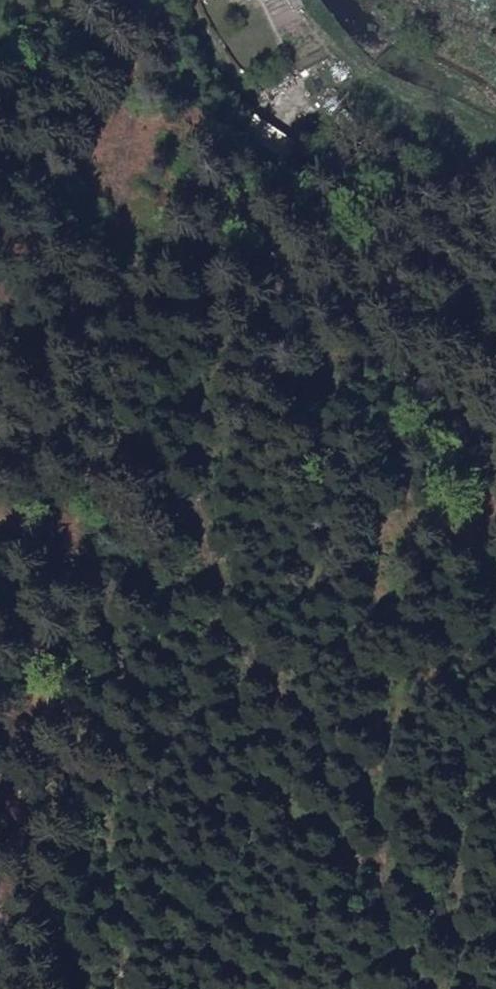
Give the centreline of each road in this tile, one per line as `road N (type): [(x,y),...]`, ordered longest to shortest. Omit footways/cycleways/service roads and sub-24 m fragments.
road 1 (track): [(0,61),(106,0)]

